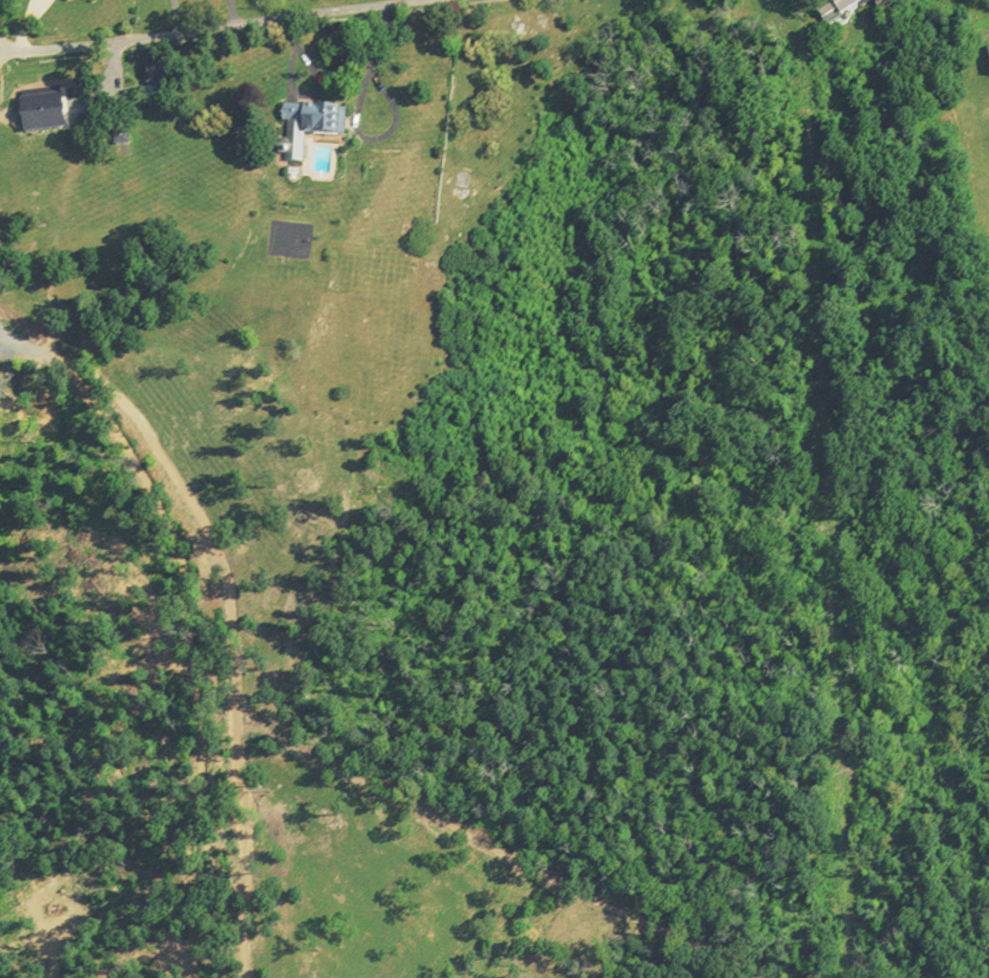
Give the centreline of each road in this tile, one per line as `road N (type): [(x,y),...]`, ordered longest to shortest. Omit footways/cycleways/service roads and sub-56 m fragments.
road 1 (residential): [(0,63),(442,0)]

